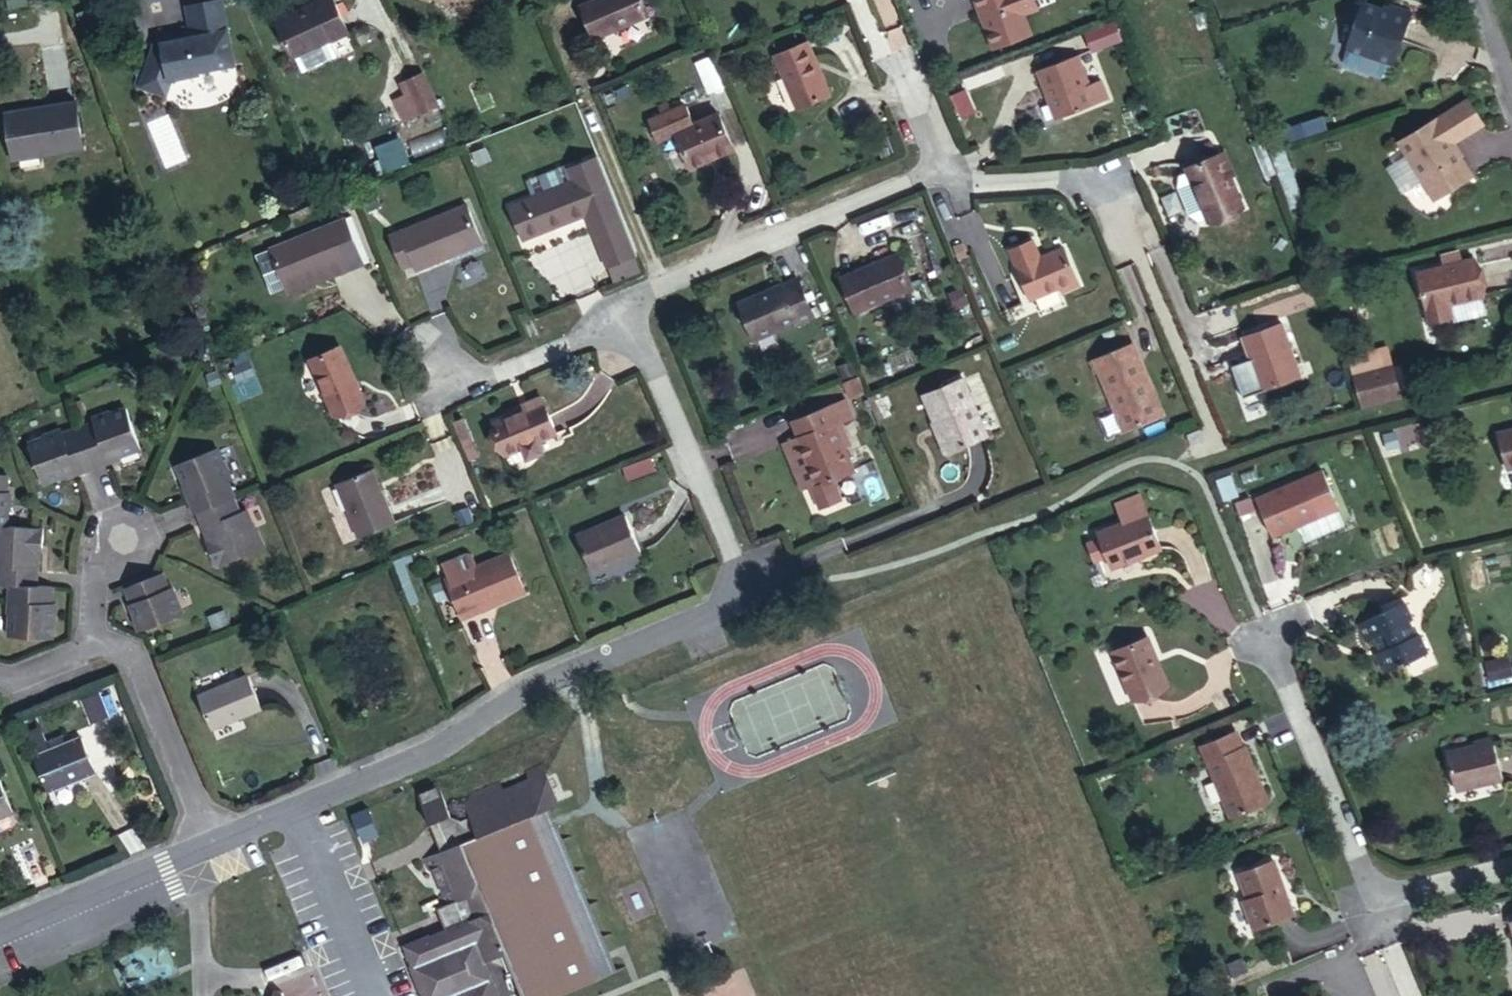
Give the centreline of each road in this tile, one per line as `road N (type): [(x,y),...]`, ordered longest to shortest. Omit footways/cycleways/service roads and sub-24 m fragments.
road 1 (residential): [(213,846),(450,746),(526,698),(752,601)]
road 2 (residential): [(1511,869),(1368,904),(1259,617)]
road 3 (residential): [(641,328),(633,309),(936,175)]
road 4 (residential): [(752,601),(641,328)]
road 5 (residential): [(936,175),(1111,183),(1144,266)]
road 6 (residential): [(99,646),(137,661),(213,846)]
road 7 (residential): [(0,936),(213,846)]
road 8 (residential): [(426,404),(641,328)]
road 9 (residential): [(936,175),(890,53)]

